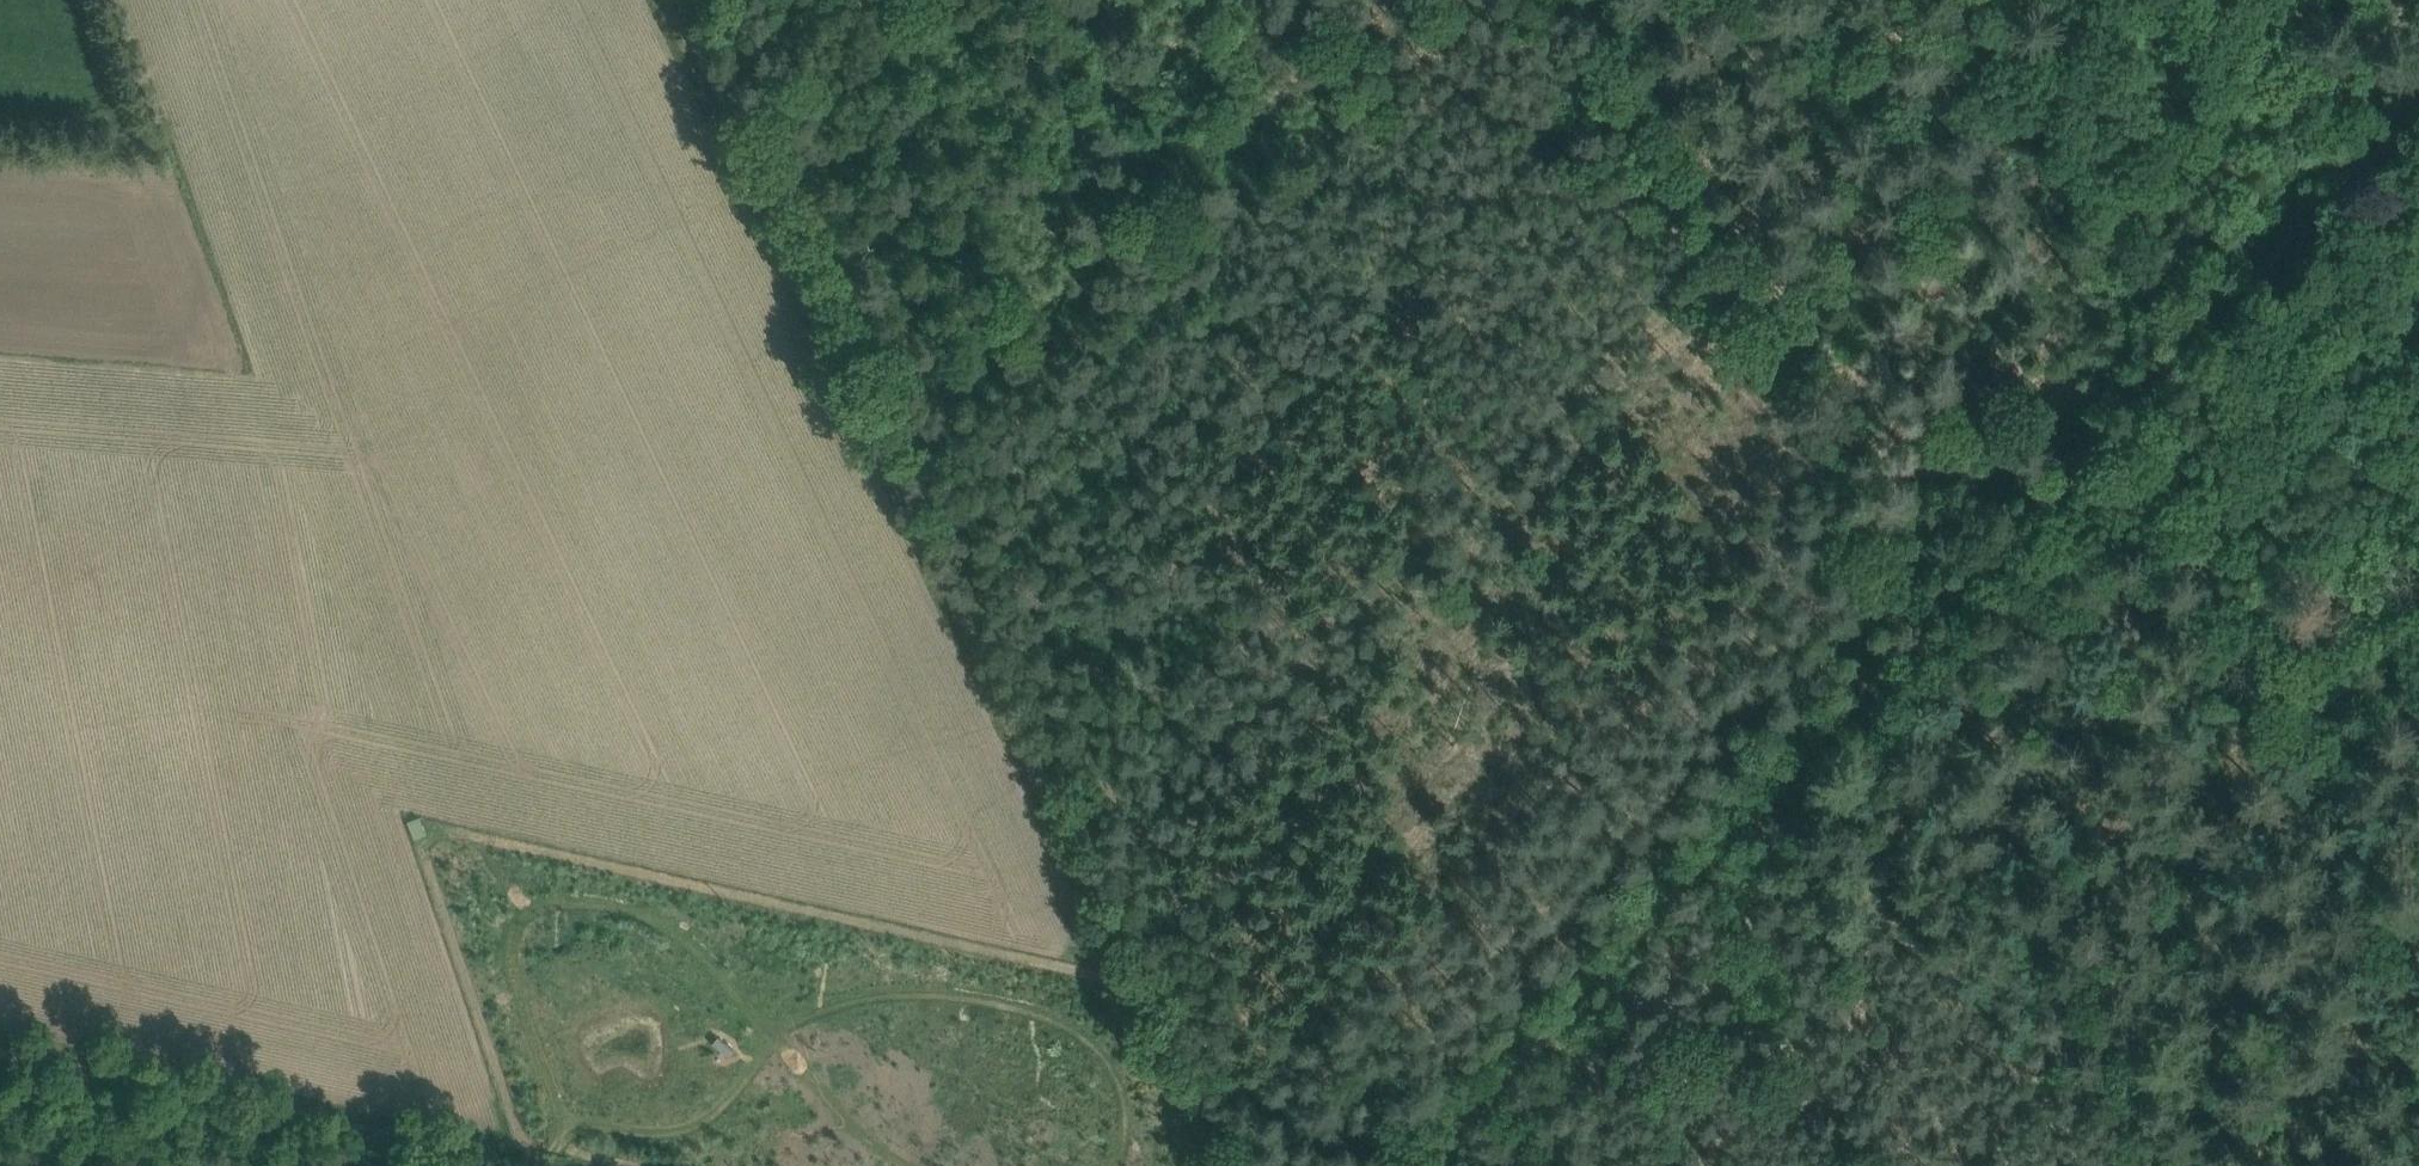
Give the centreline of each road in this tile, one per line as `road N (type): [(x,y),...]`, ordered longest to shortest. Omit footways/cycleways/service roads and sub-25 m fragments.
road 1 (track): [(1189,1165),(669,0)]
road 2 (track): [(0,1065),(455,1165)]

